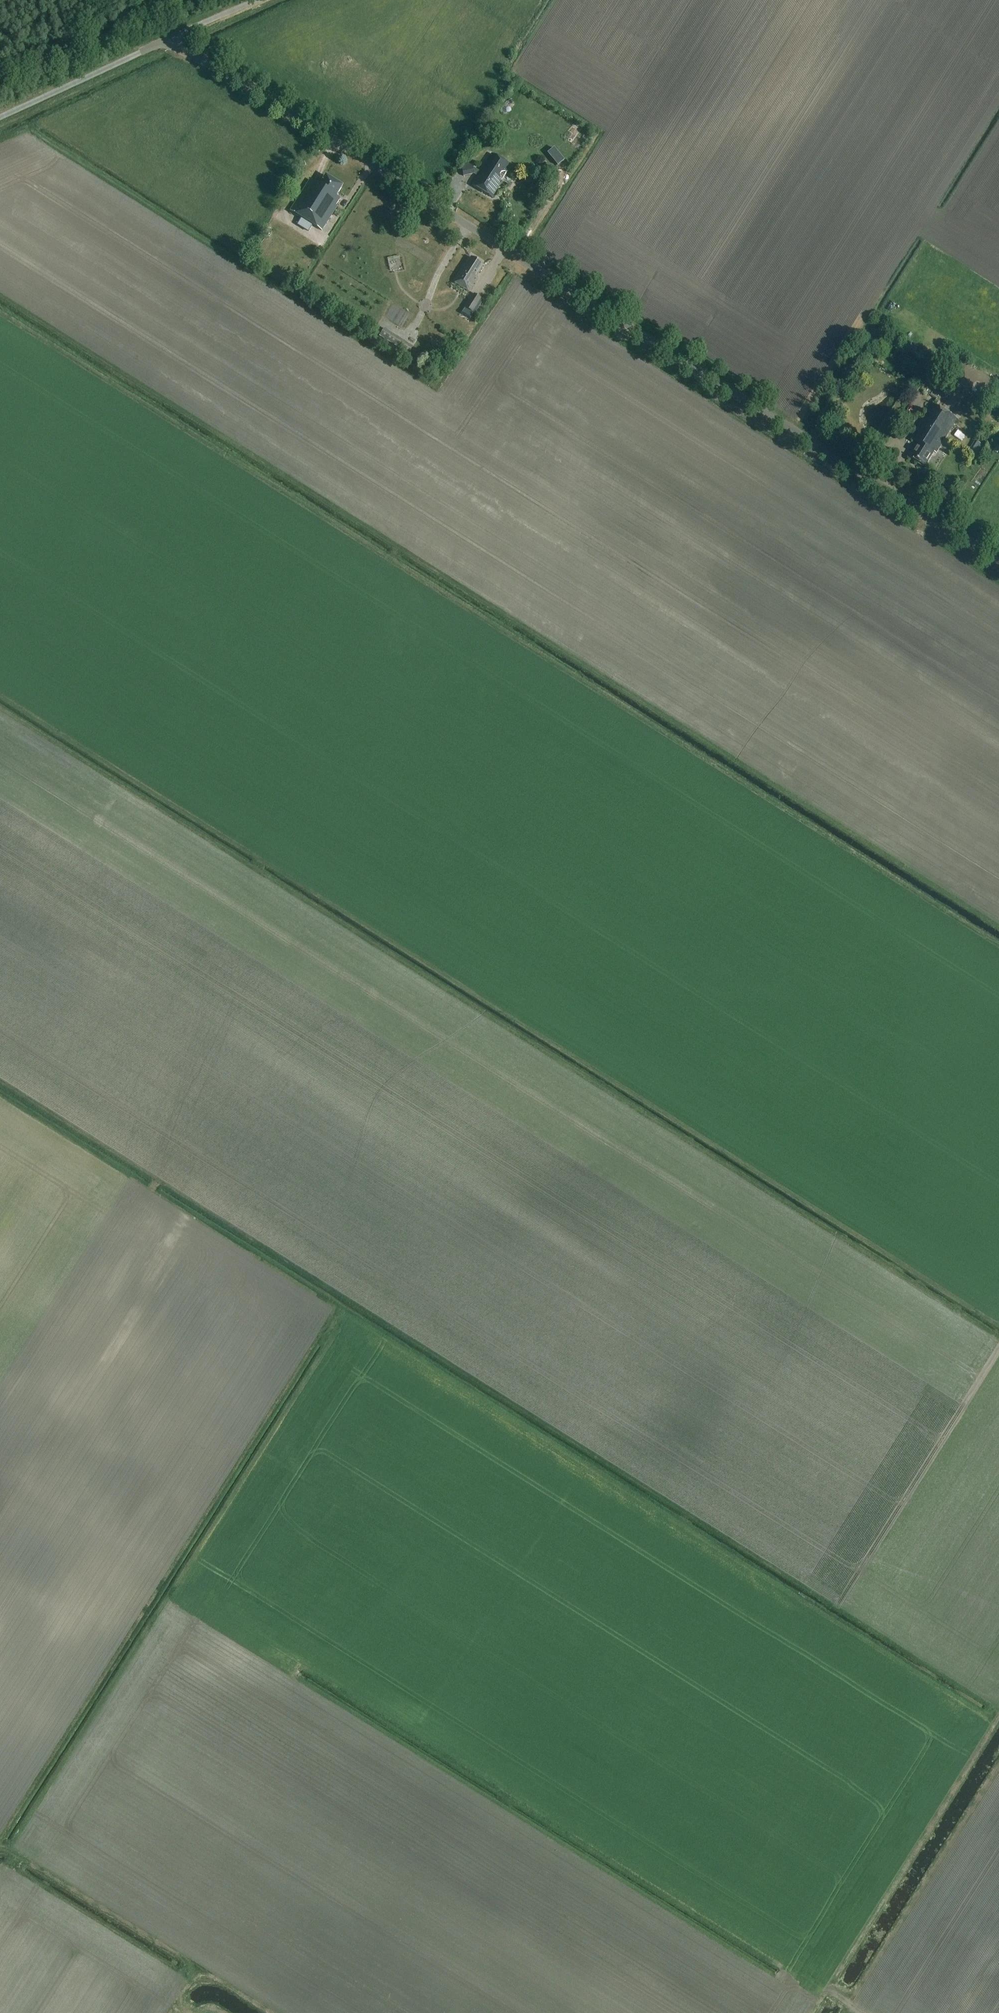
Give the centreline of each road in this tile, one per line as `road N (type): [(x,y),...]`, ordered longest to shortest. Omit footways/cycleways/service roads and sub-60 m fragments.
road 1 (unclassified): [(998,559),(168,40)]
road 2 (track): [(845,2012),(998,1770)]

